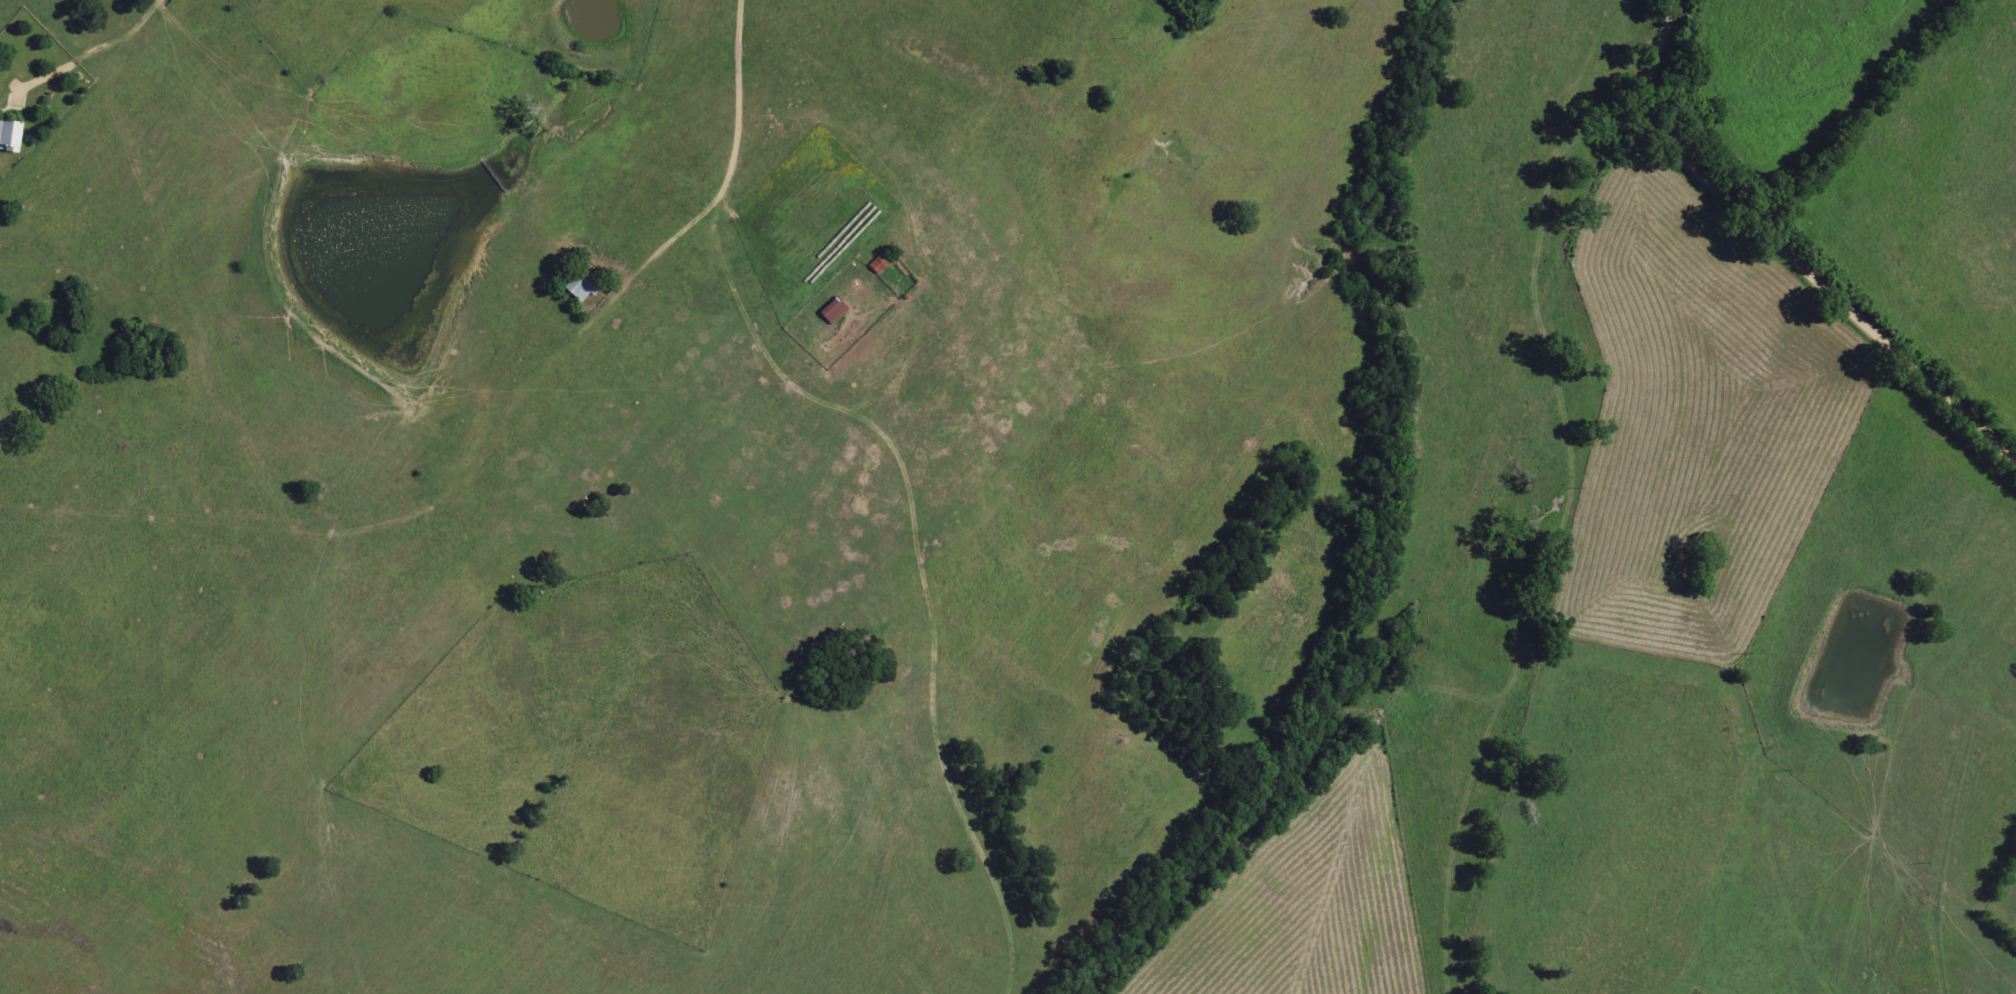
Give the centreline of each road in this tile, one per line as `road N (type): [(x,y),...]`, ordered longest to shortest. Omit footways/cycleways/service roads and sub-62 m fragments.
road 1 (residential): [(2015,459),(1664,138),(1650,115),(1651,82),(1681,0)]

